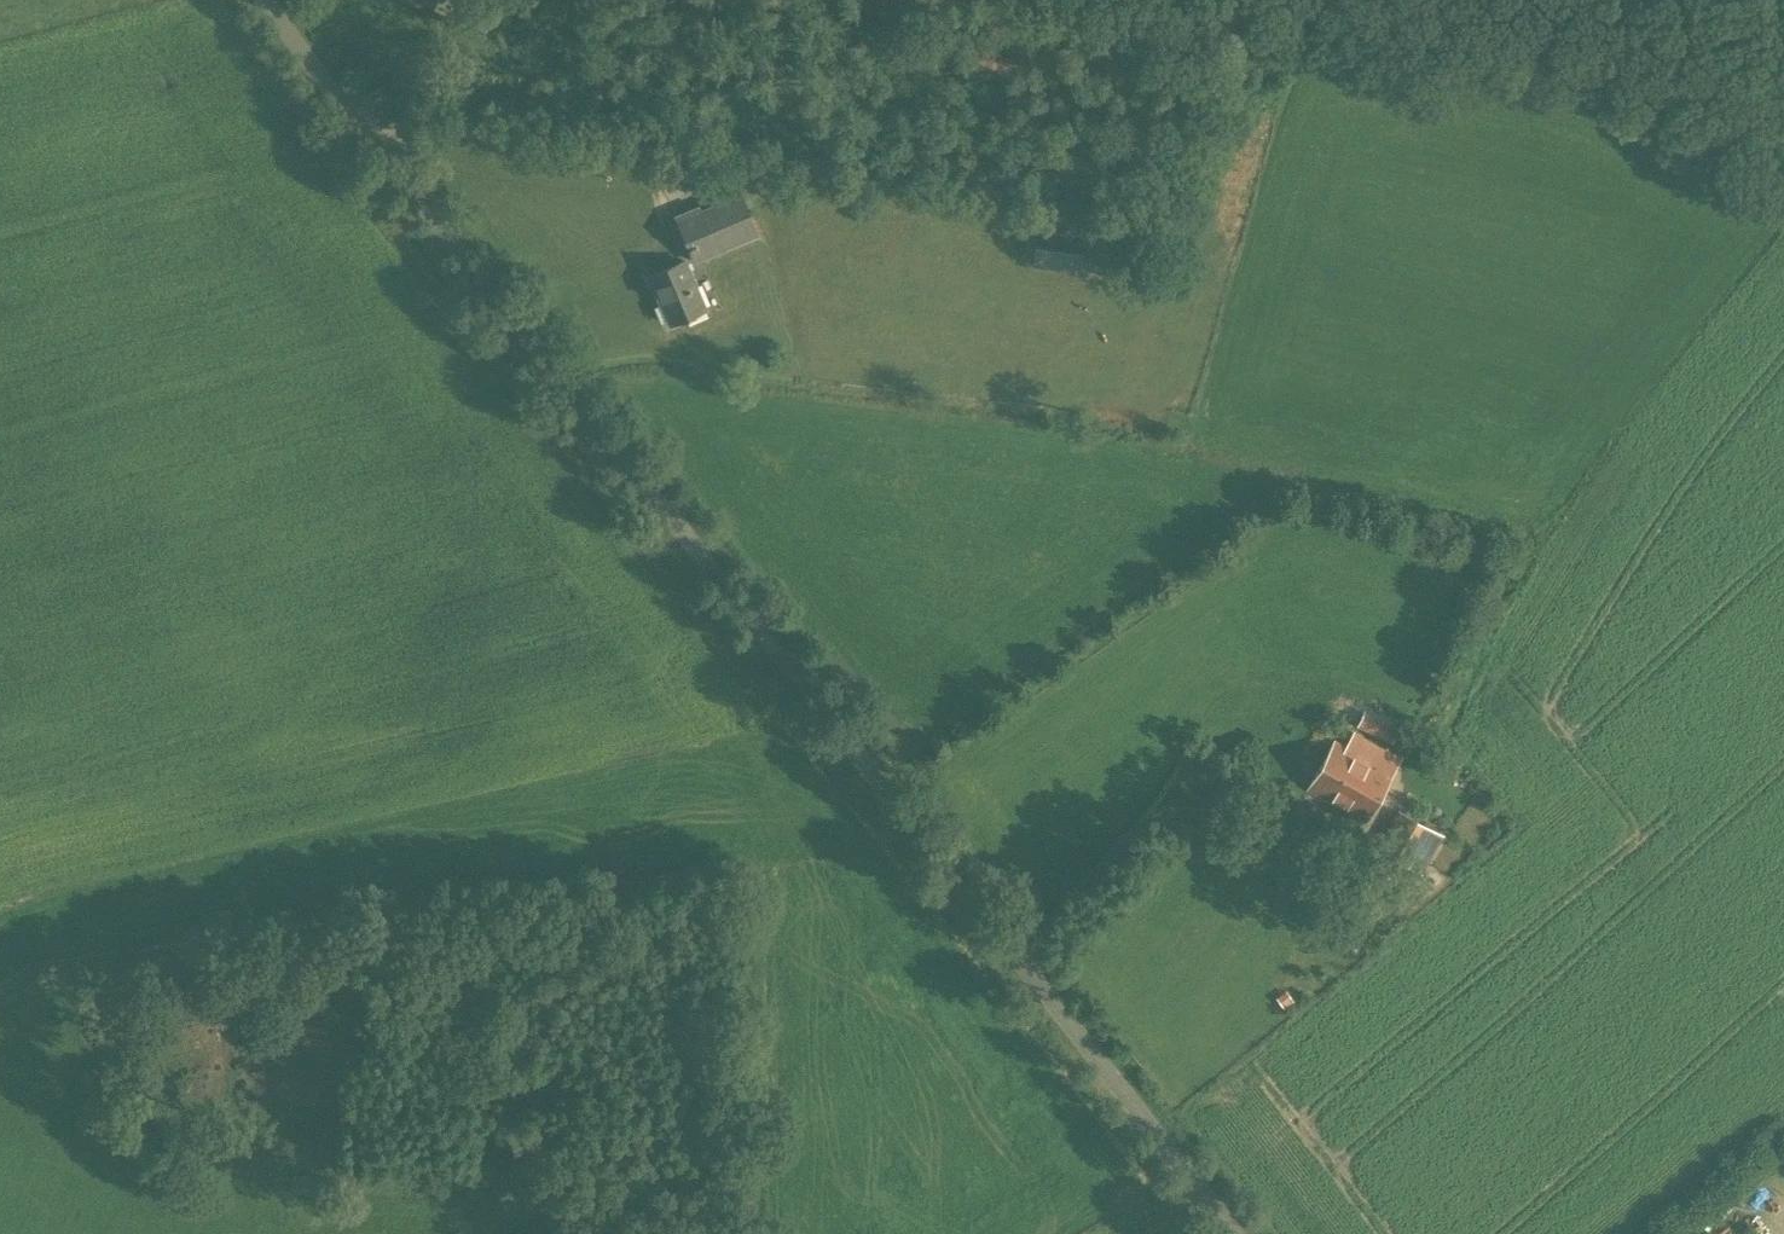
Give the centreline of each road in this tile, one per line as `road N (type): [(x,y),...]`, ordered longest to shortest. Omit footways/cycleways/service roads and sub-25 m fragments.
road 1 (unclassified): [(1232,1233),(267,0)]

